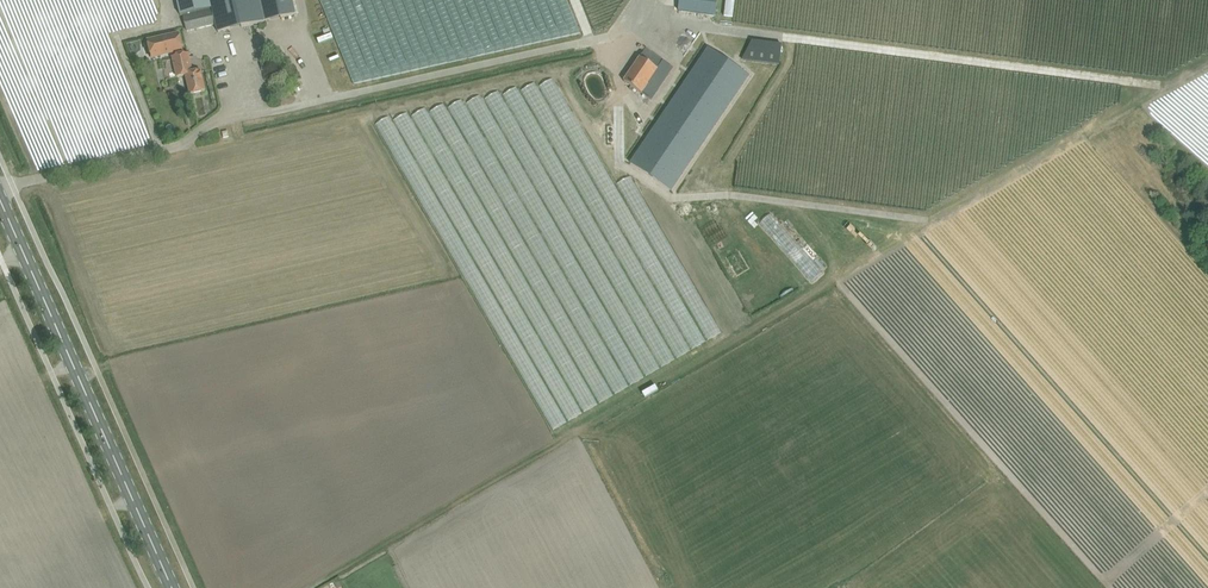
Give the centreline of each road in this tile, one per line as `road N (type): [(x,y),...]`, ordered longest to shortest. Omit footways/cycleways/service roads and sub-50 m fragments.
road 1 (secondary): [(168,587),(0,206)]

